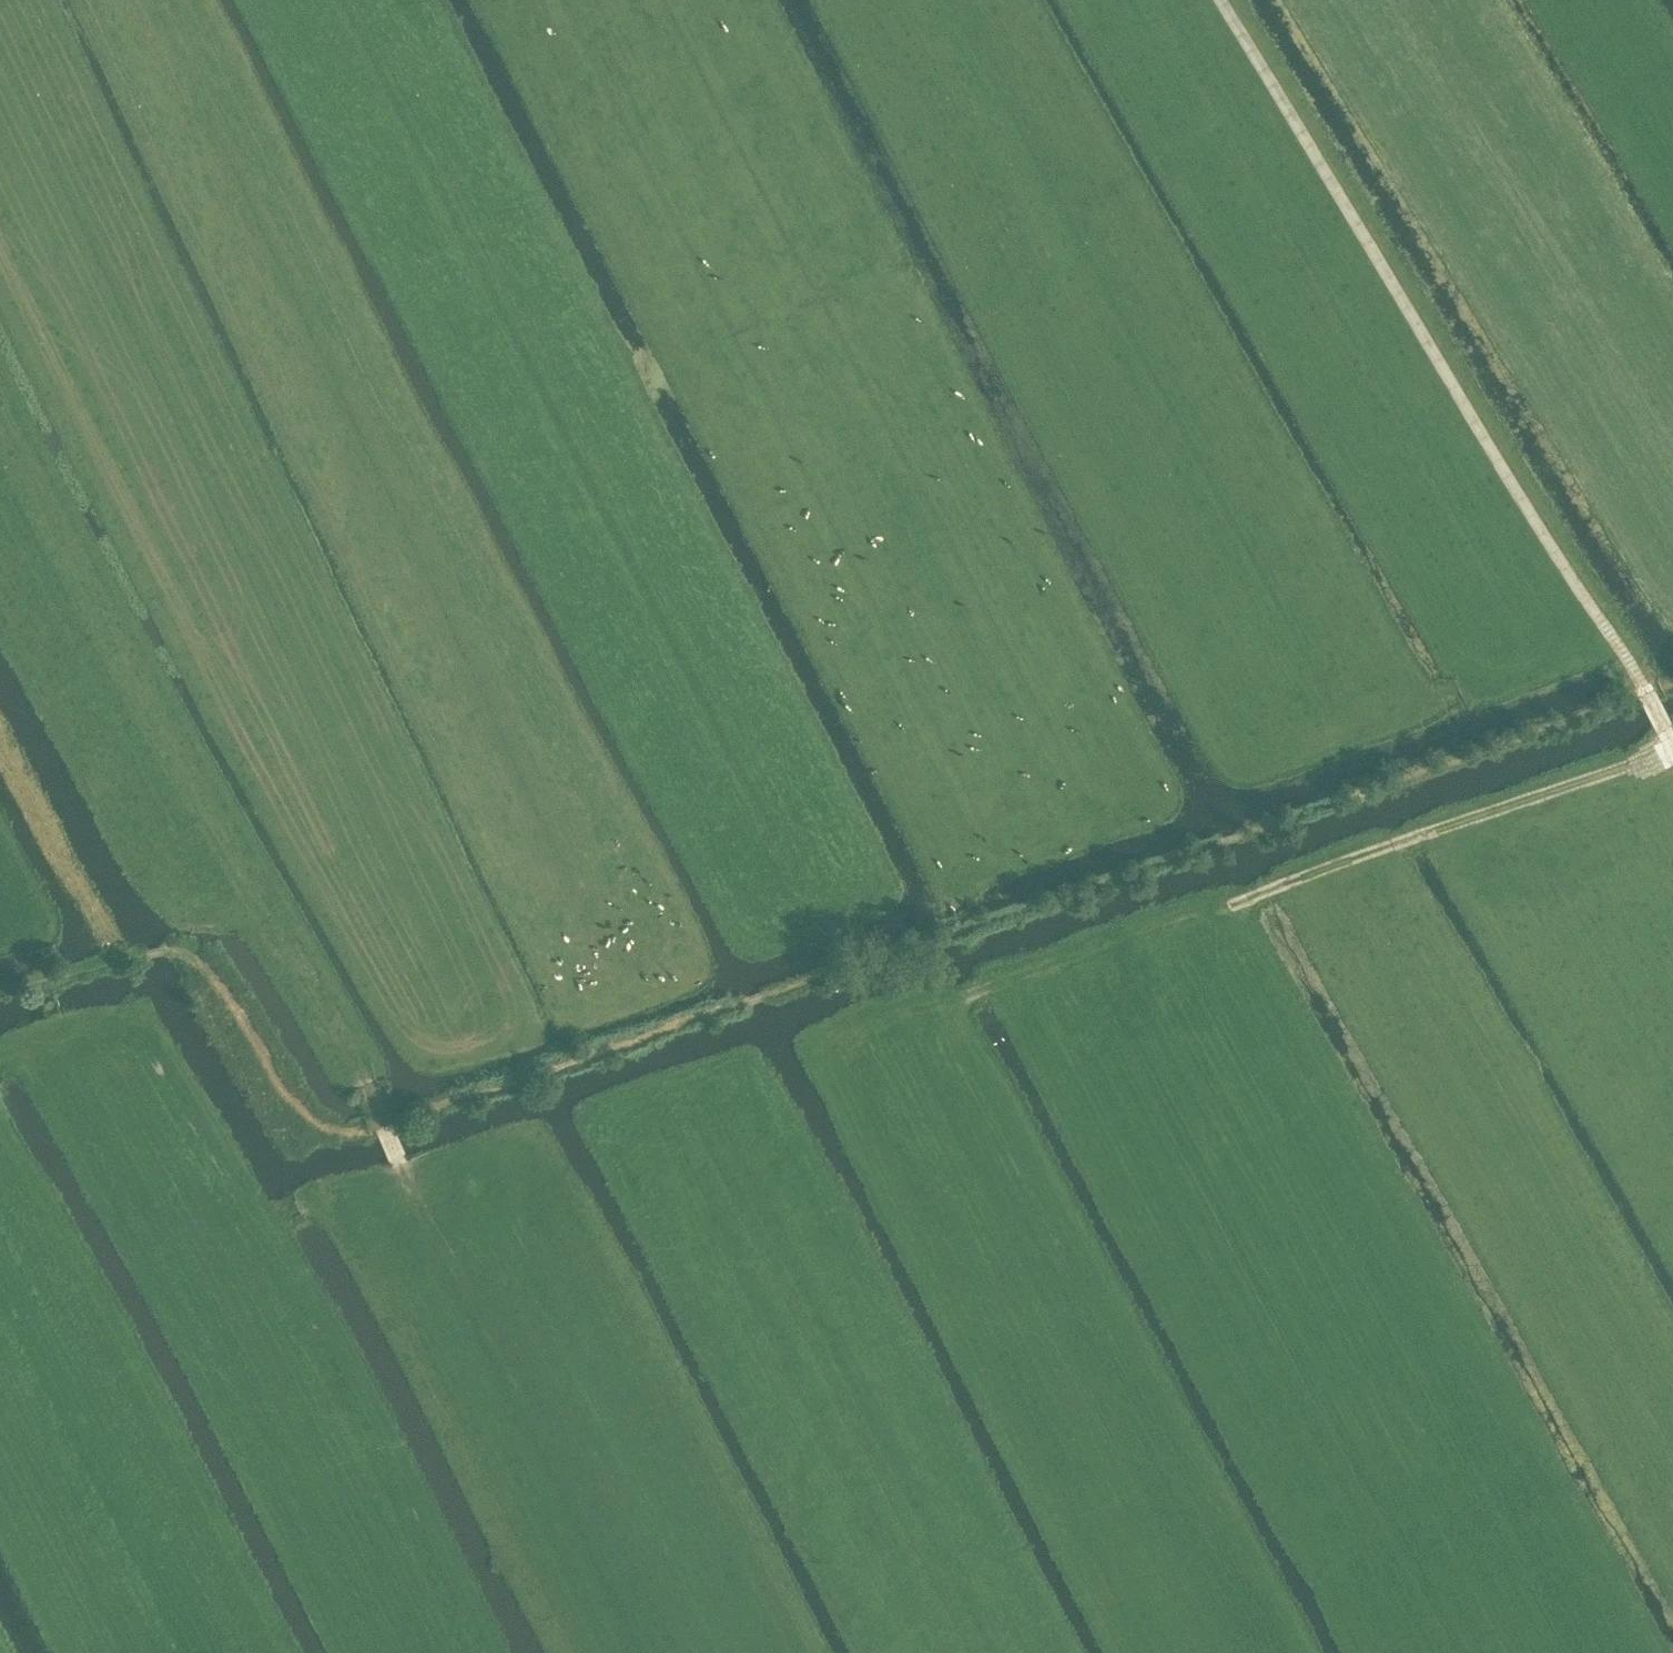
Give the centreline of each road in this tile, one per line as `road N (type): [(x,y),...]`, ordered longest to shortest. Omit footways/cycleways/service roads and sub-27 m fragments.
road 1 (track): [(456,1652),(134,1009),(120,965)]
road 2 (track): [(120,965),(0,737)]
road 3 (track): [(1672,749),(1510,806)]
road 4 (track): [(330,1007),(397,1120)]
road 5 (track): [(0,992),(120,965)]

